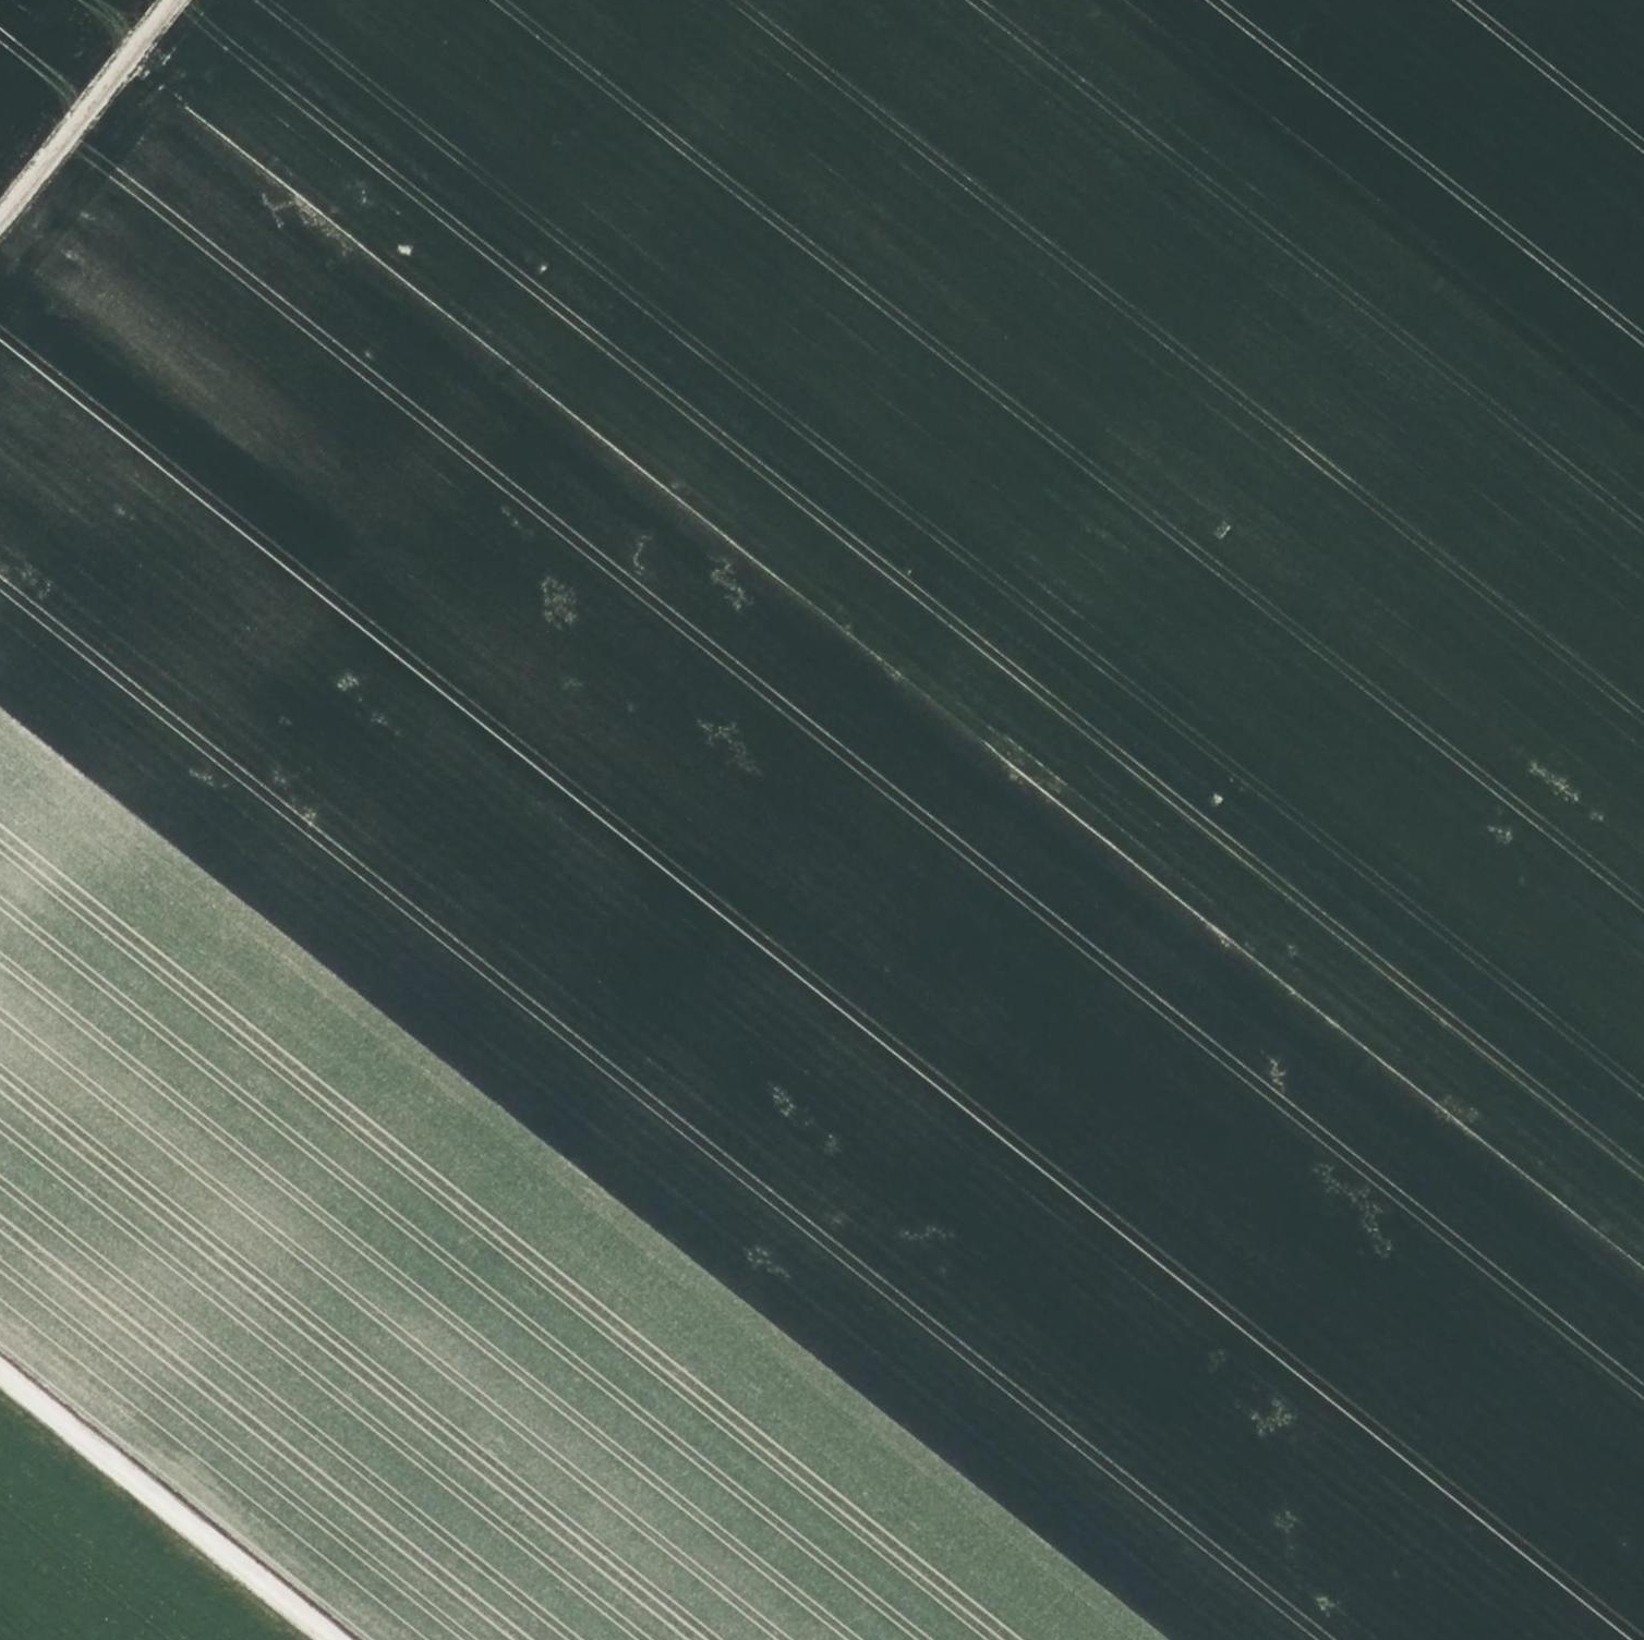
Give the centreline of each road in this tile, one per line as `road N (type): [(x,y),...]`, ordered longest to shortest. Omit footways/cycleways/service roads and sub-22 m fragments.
road 1 (track): [(0,1380),(328,1639)]
road 2 (track): [(0,204),(162,0)]

